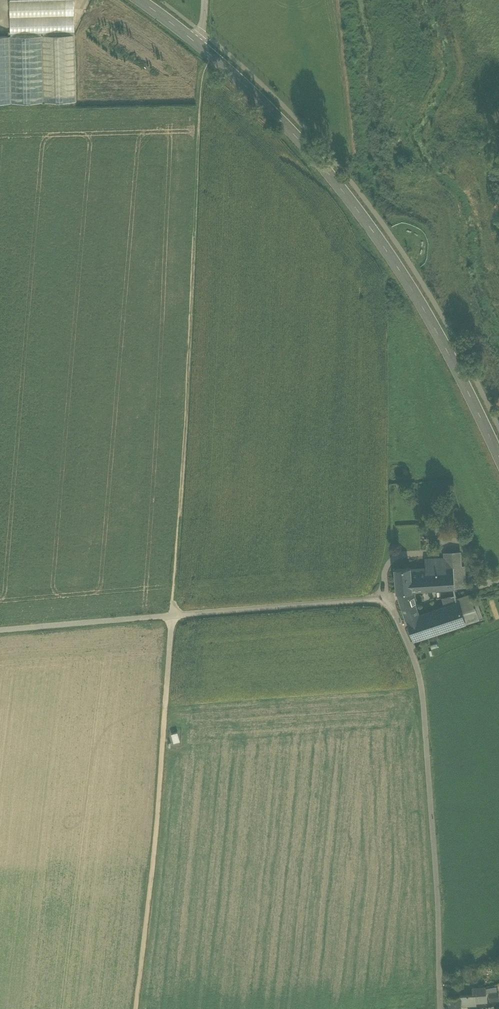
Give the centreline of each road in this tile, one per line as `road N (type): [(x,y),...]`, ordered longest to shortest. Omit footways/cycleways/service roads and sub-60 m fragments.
road 1 (unclassified): [(0,628),(388,598),(424,686),(439,1008)]
road 2 (tertiary): [(498,455),(449,353),(360,213),(277,116),(202,47)]
road 3 (track): [(136,1008),(172,615)]

